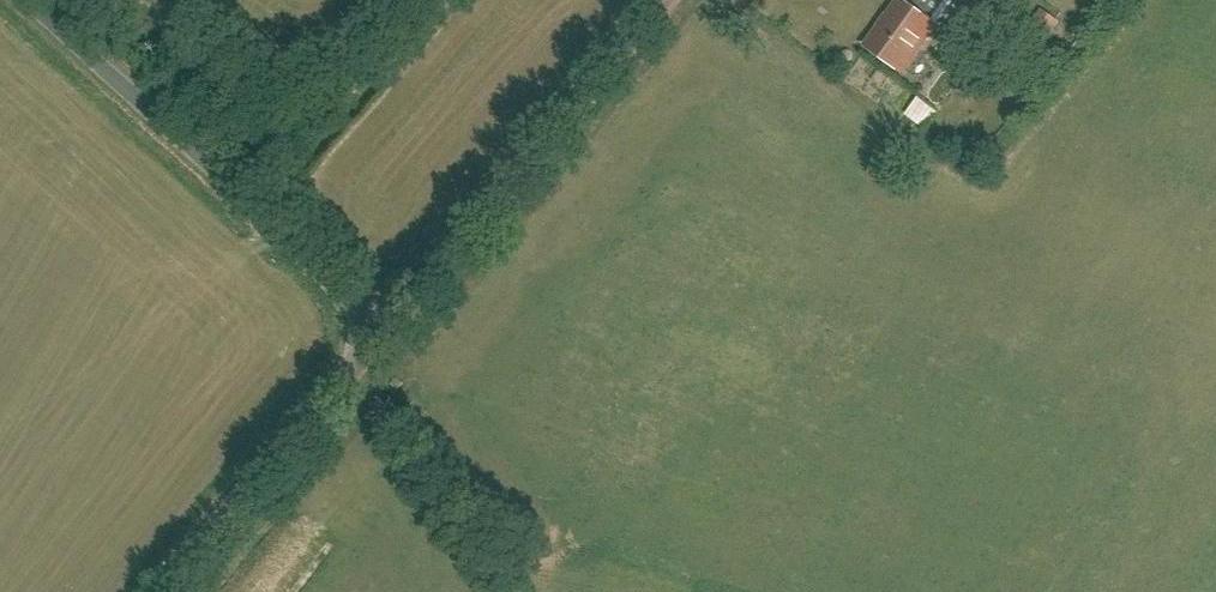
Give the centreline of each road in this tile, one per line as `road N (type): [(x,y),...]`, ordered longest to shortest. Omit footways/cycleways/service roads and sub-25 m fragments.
road 1 (unclassified): [(388,324),(30,0)]
road 2 (unclassified): [(388,324),(658,0)]
road 3 (unclassified): [(168,591),(388,324)]

